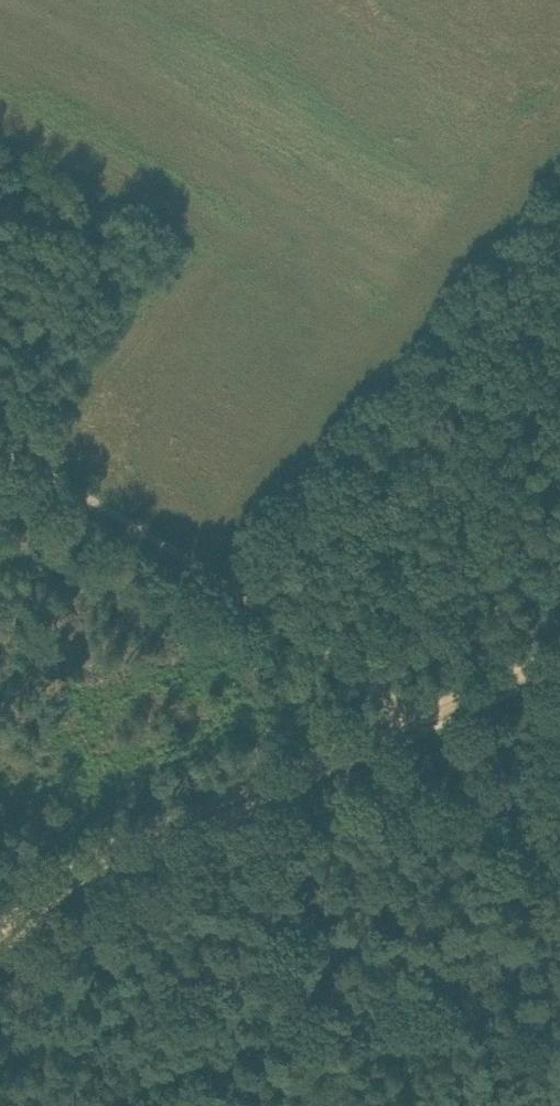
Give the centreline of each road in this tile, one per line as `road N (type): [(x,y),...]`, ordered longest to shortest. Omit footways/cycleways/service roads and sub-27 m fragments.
road 1 (track): [(559,854),(417,734),(0,433)]
road 2 (track): [(0,900),(387,714),(559,644)]

